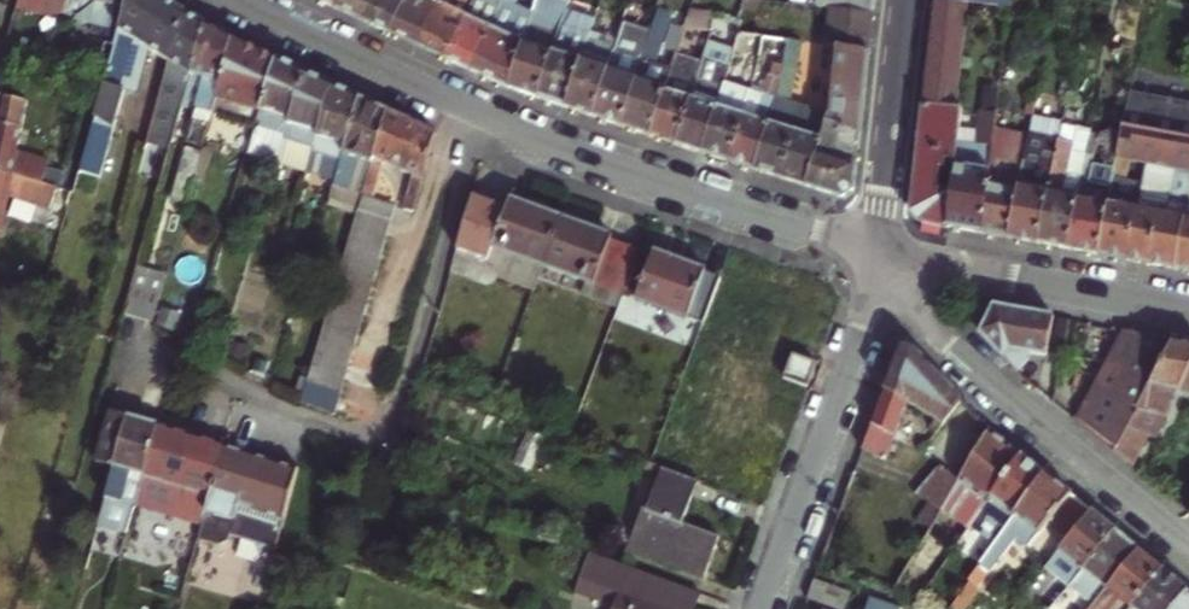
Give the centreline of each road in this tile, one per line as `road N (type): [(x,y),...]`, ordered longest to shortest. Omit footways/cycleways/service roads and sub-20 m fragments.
road 1 (residential): [(484,115),(420,340),(378,446),(141,360)]
road 2 (residential): [(1188,543),(997,384),(876,250)]
road 3 (residential): [(876,250),(649,180),(484,115)]
road 4 (residential): [(876,250),(862,324),(755,608)]
road 5 (residential): [(1188,312),(876,250)]
road 6 (residential): [(484,115),(232,0)]
road 7 (residential): [(876,250),(902,0)]

